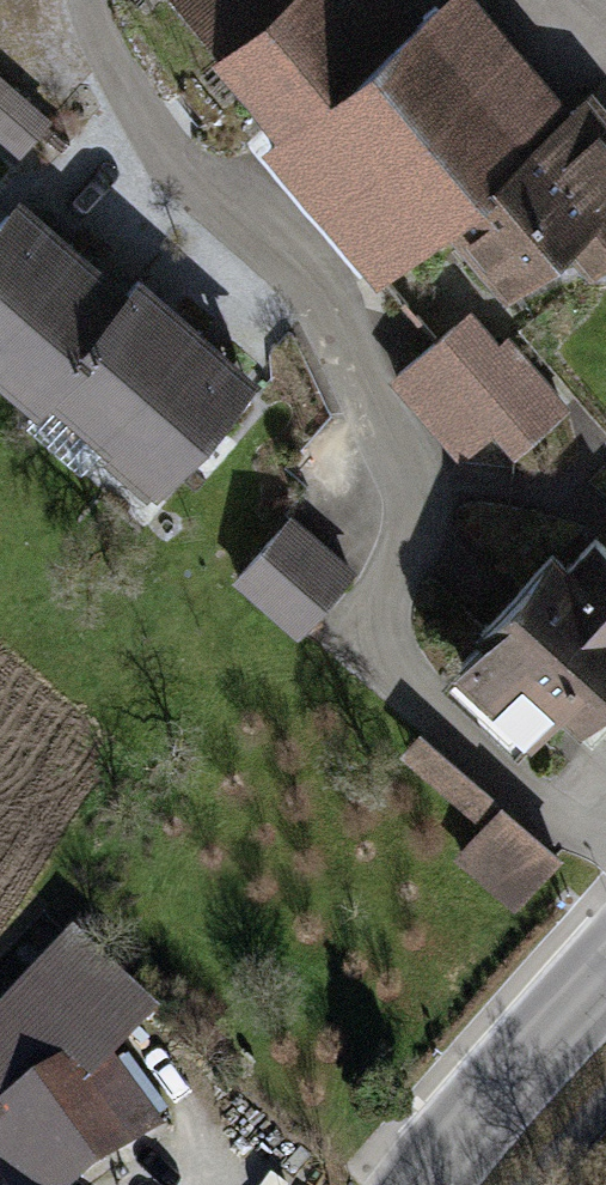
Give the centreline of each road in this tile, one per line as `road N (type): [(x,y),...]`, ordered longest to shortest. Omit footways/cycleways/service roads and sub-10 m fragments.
road 1 (residential): [(90,0),(123,86),(163,154),(280,244),(318,291),(411,490),(403,550),(361,639),(552,817),(605,835)]
road 2 (tertiary): [(419,1184),(605,976)]

